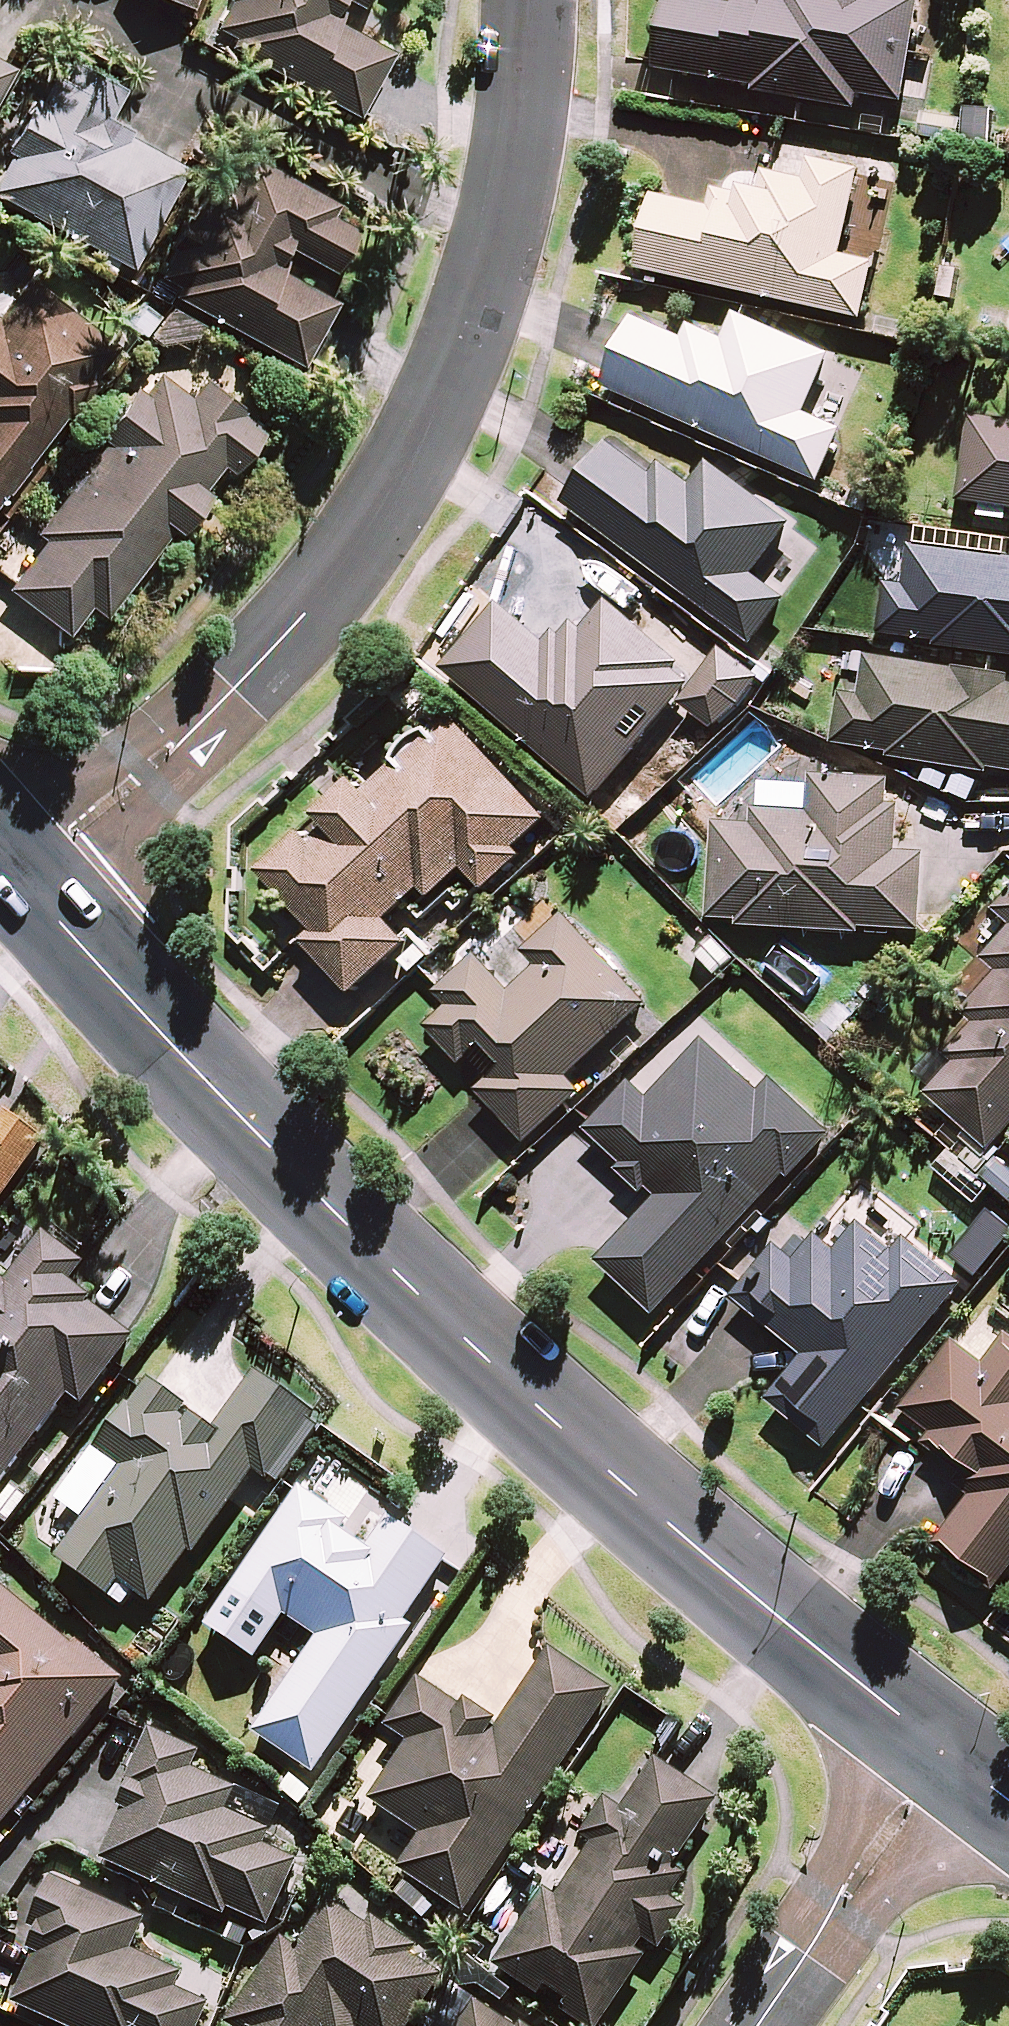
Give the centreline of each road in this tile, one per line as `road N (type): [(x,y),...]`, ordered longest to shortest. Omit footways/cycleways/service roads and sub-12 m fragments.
road 1 (tertiary): [(950,1758),(679,1530),(484,1352),(241,1116),(23,884)]
road 2 (residential): [(23,884),(375,548),(467,375),(508,227),(535,69),(536,0)]
road 3 (residential): [(756,2025),(908,1800),(950,1758)]

